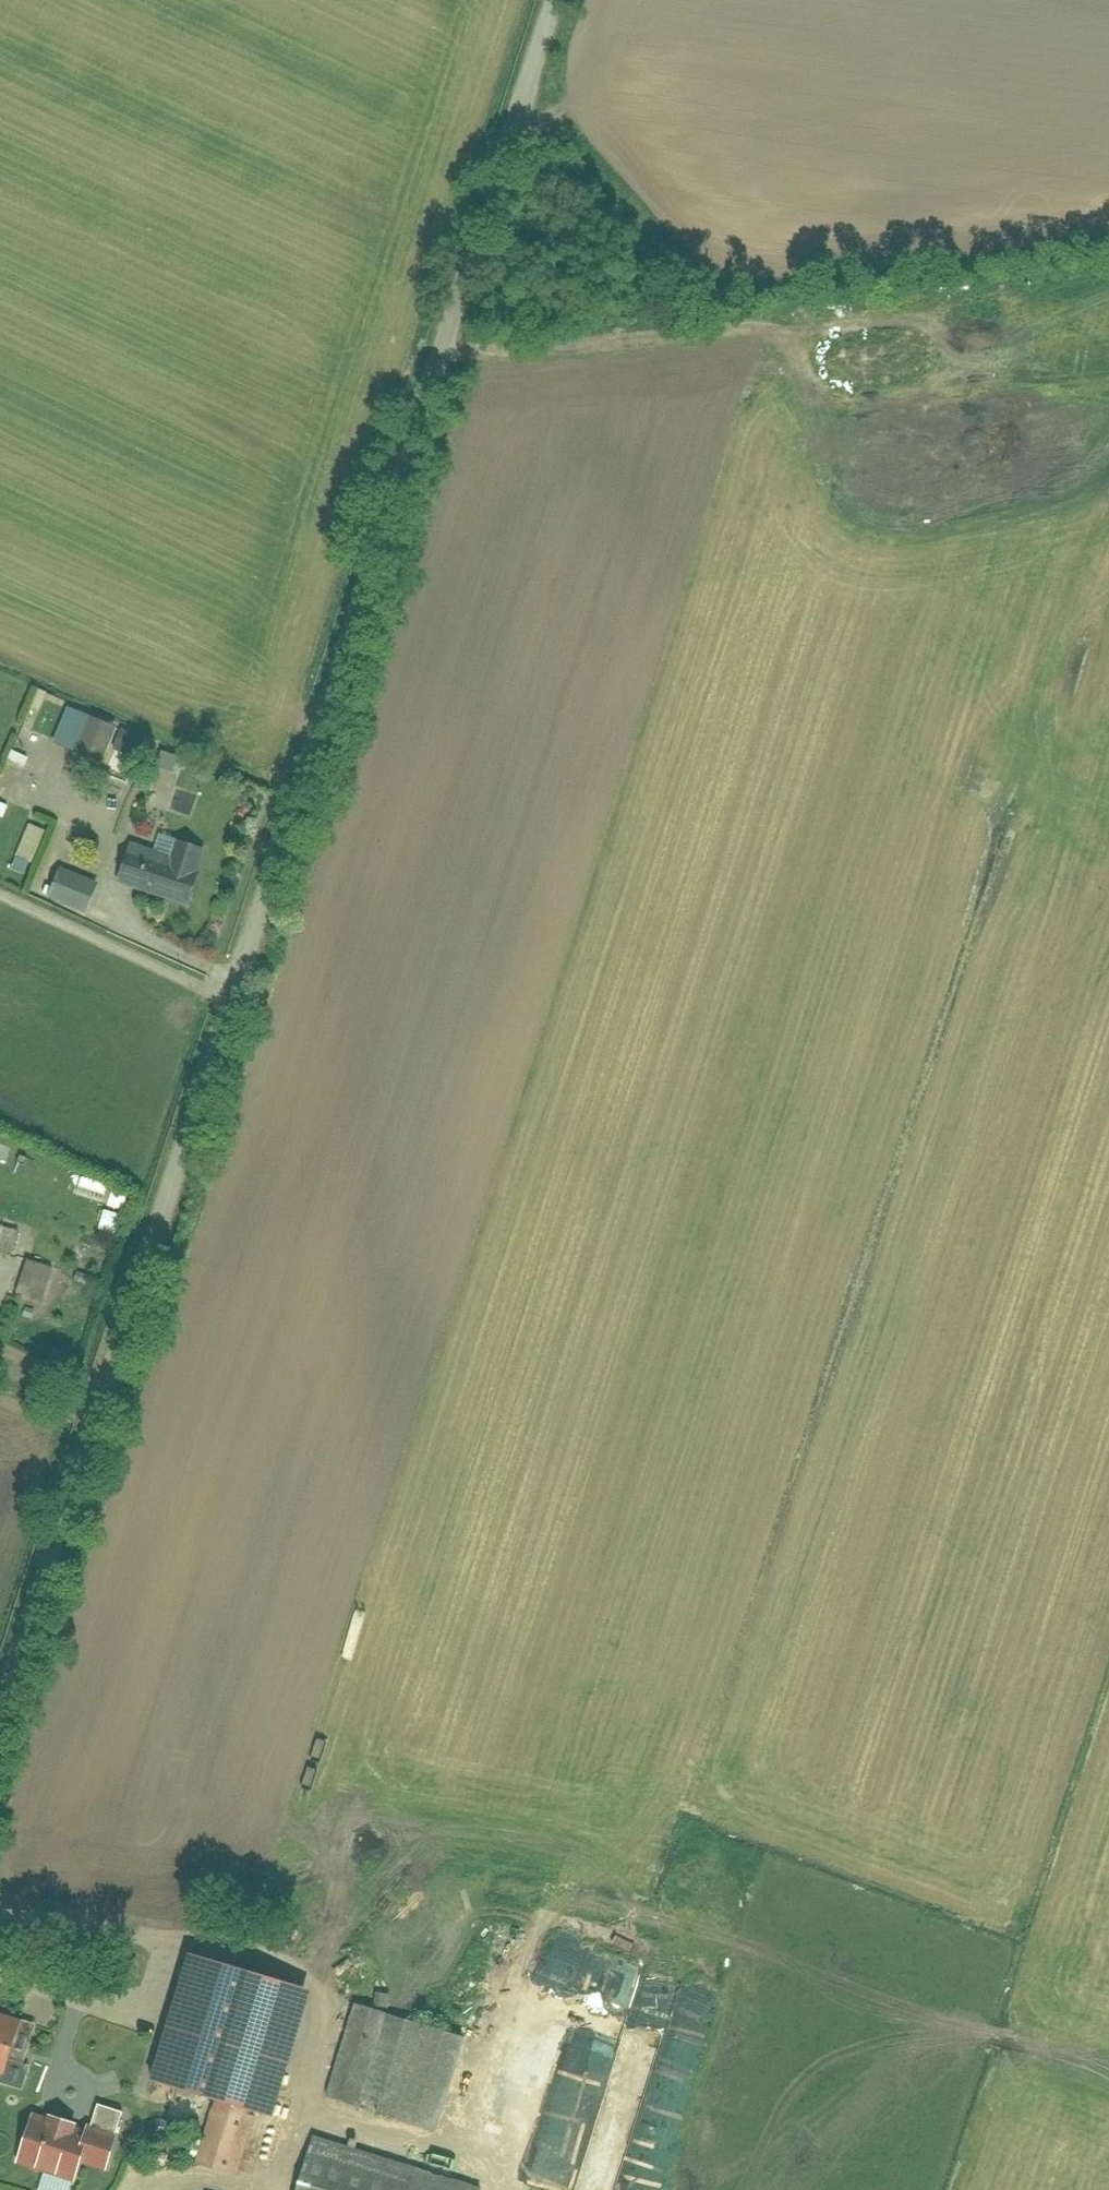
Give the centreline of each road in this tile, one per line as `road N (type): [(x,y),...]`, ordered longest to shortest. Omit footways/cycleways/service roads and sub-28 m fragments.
road 1 (unclassified): [(558,0),(0,1712)]

